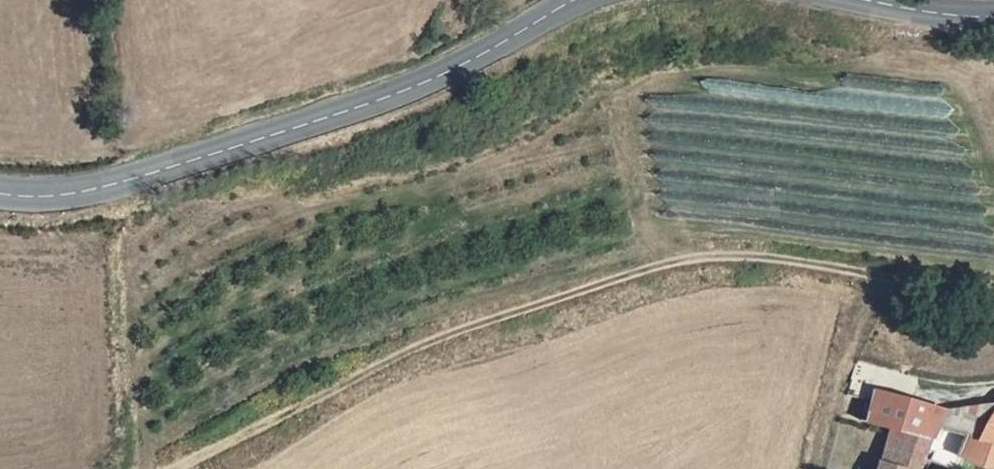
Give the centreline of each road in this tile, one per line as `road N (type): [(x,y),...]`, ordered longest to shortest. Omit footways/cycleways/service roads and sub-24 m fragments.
road 1 (track): [(993,298),(805,265),(689,265),(371,378),(187,468)]
road 2 (secondary): [(585,0),(392,98),(79,193),(0,186)]
road 3 (secondary): [(993,17),(870,0)]

